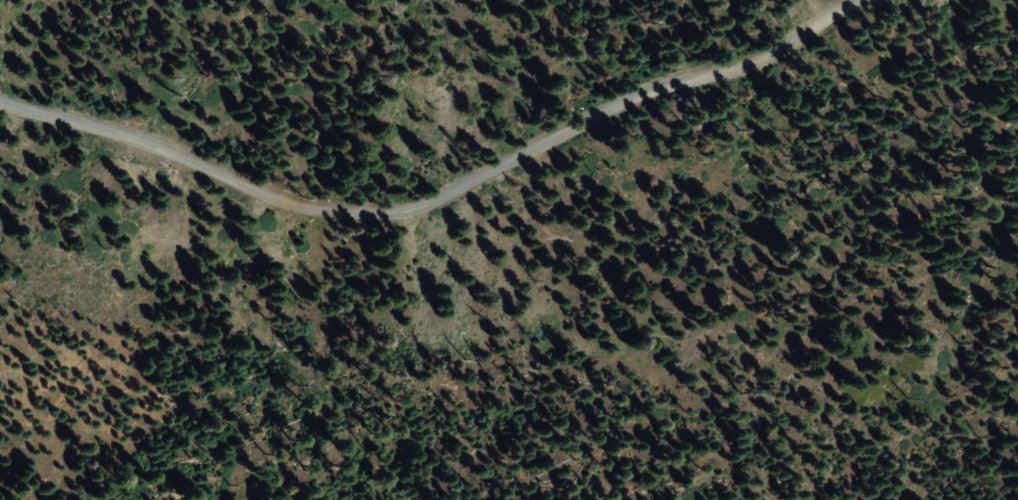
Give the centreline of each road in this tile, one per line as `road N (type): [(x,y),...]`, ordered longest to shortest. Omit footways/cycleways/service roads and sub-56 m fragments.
road 1 (residential): [(0,104),(112,133),(288,203),(418,211),(622,104),(781,48),(859,0)]

